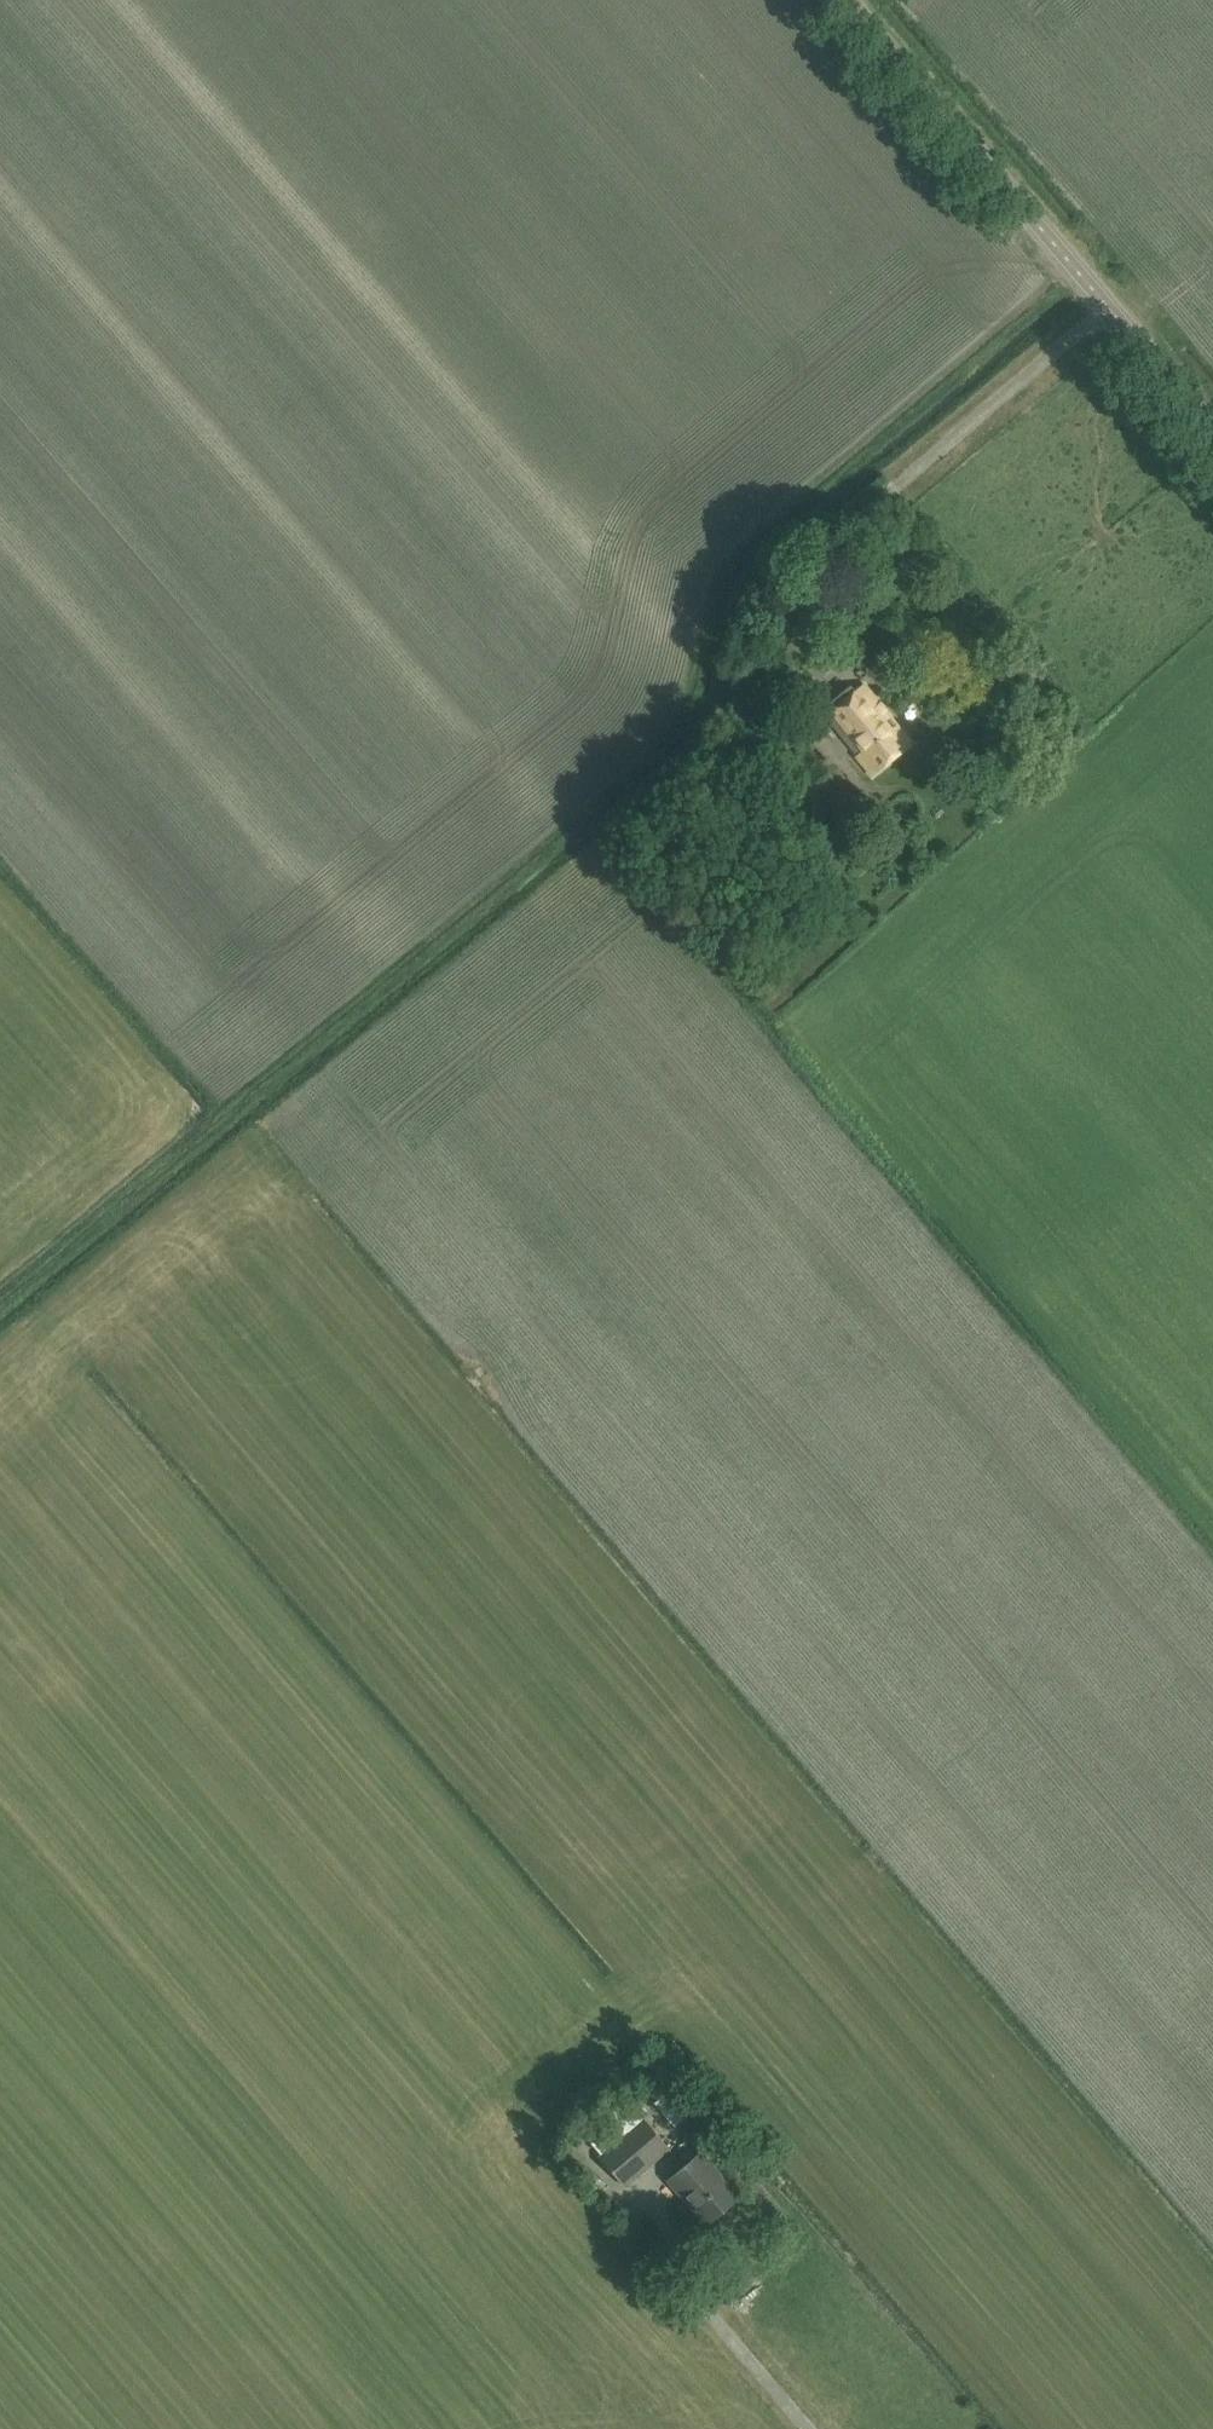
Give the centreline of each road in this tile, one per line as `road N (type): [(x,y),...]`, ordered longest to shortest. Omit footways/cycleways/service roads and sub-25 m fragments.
road 1 (unclassified): [(1212,429),(847,0)]

